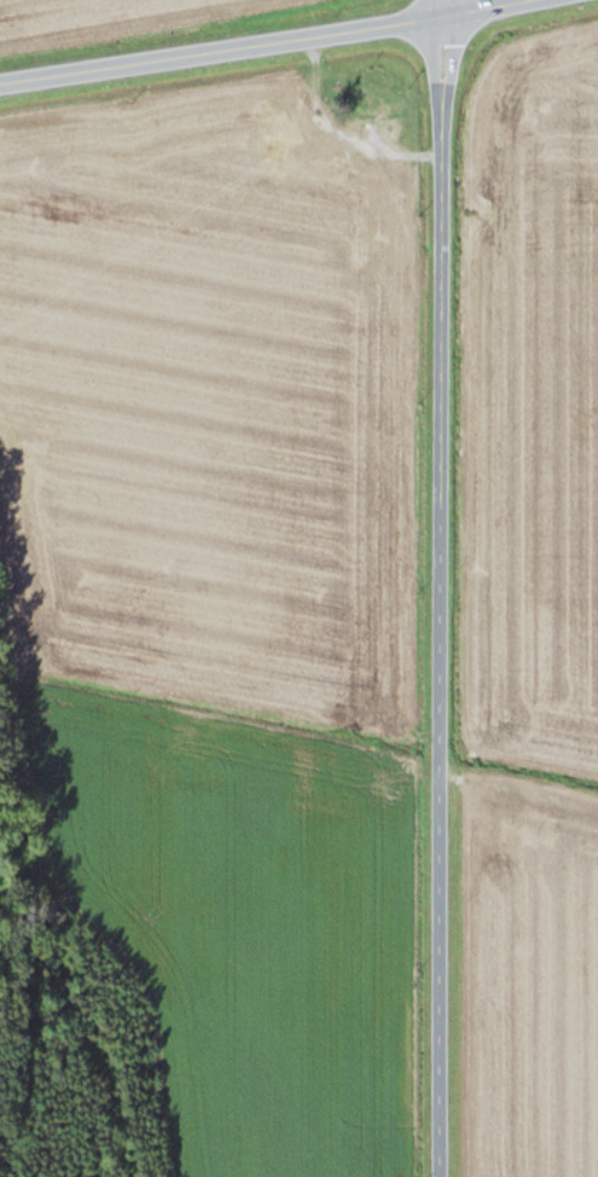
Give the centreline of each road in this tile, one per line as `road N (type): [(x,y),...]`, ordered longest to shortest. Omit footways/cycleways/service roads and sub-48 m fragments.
road 1 (residential): [(438,1176),(444,0)]
road 2 (primary): [(0,85),(518,0)]

